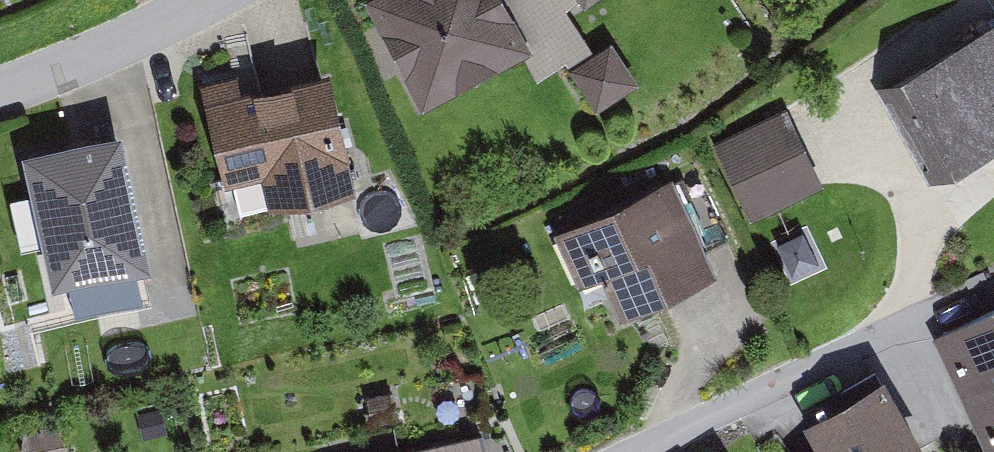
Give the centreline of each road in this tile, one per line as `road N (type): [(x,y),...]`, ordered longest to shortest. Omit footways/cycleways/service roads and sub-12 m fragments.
road 1 (residential): [(0,85),(105,53),(219,0)]

